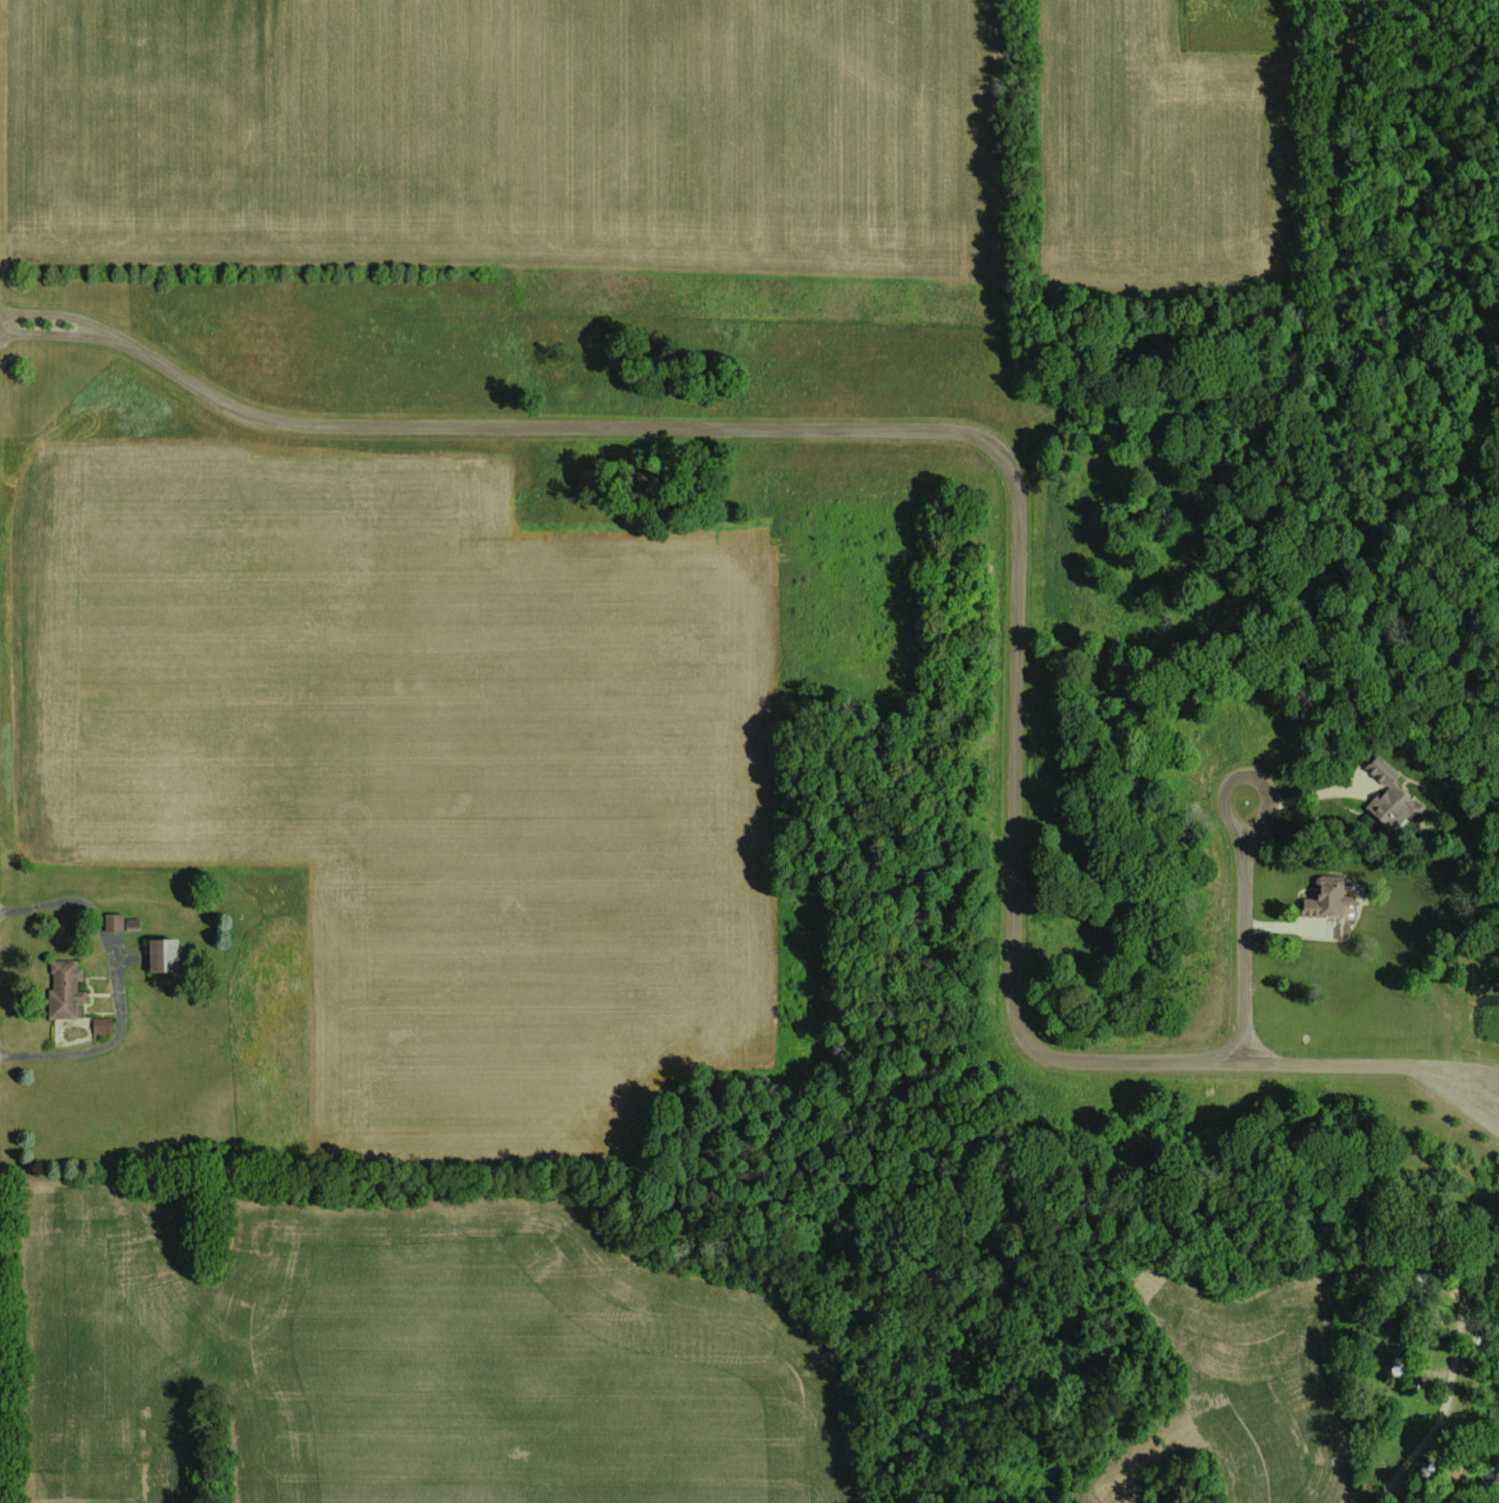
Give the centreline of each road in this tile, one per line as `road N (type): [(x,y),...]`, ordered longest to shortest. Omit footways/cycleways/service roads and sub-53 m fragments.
road 1 (residential): [(107,335),(223,403),(277,421),(968,431),(987,438),(1003,448),(1018,481),(1011,1019),(1017,1037),(1047,1061),(1070,1063),(1498,1067)]
road 2 (residential): [(1245,1065),(1243,842),(1259,827),(1269,788),(1243,767),(1220,794),(1224,819),(1243,842)]

